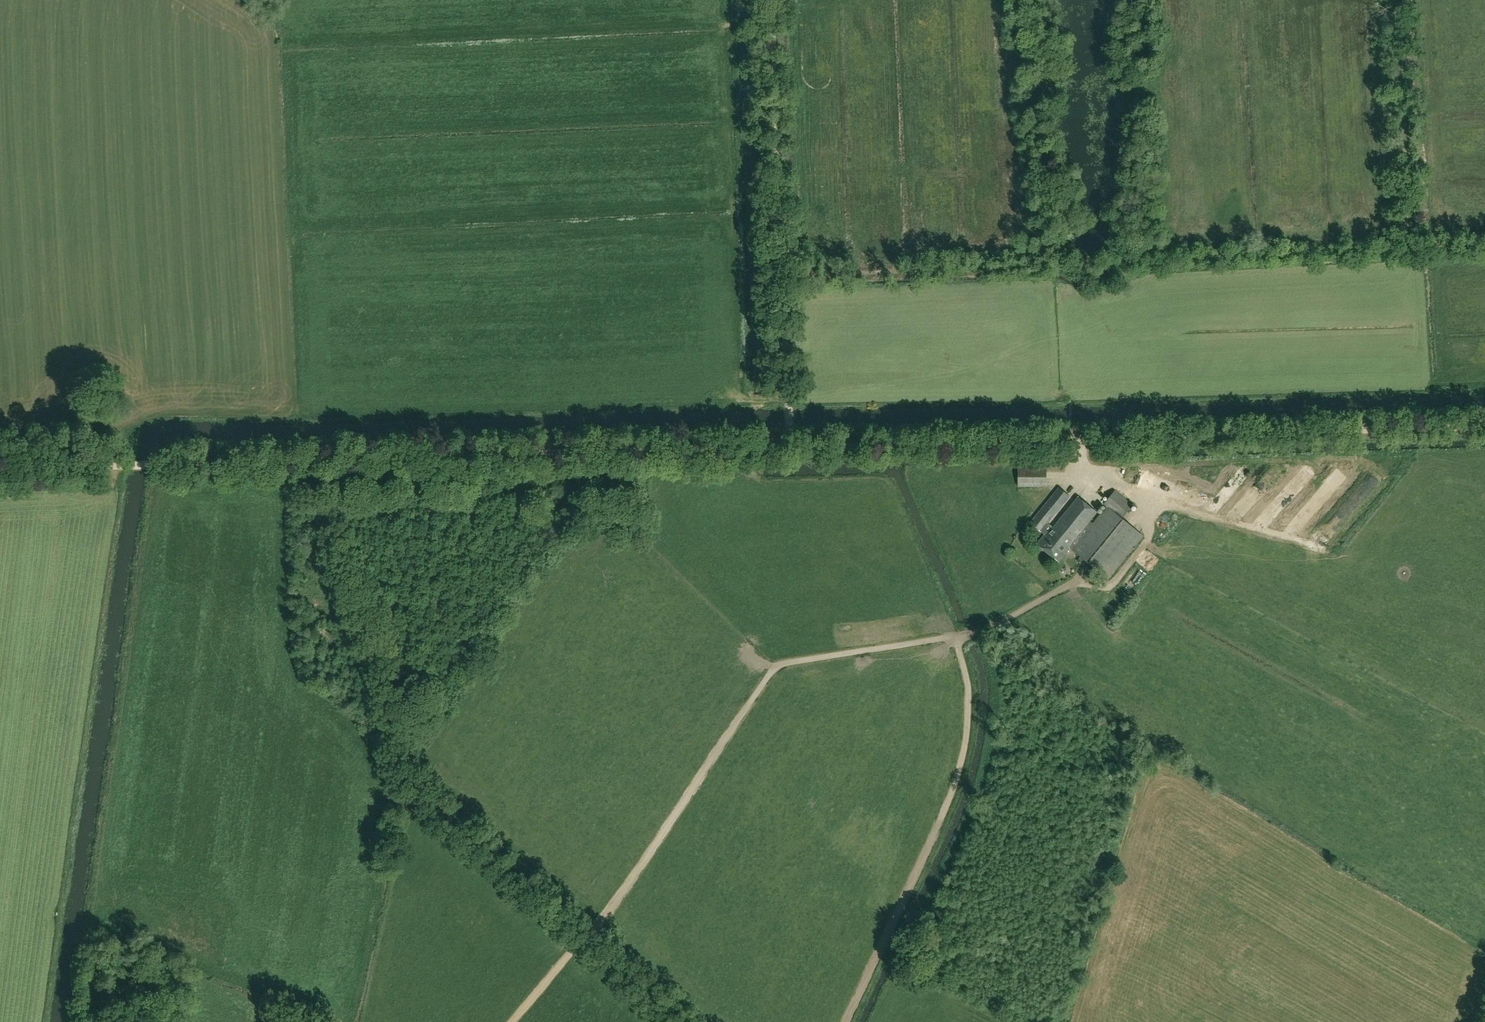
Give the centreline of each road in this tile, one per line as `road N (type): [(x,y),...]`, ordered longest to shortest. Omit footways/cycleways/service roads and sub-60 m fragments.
road 1 (track): [(0,471),(1484,428)]
road 2 (track): [(785,276),(773,0)]
road 3 (track): [(791,406),(785,276)]

